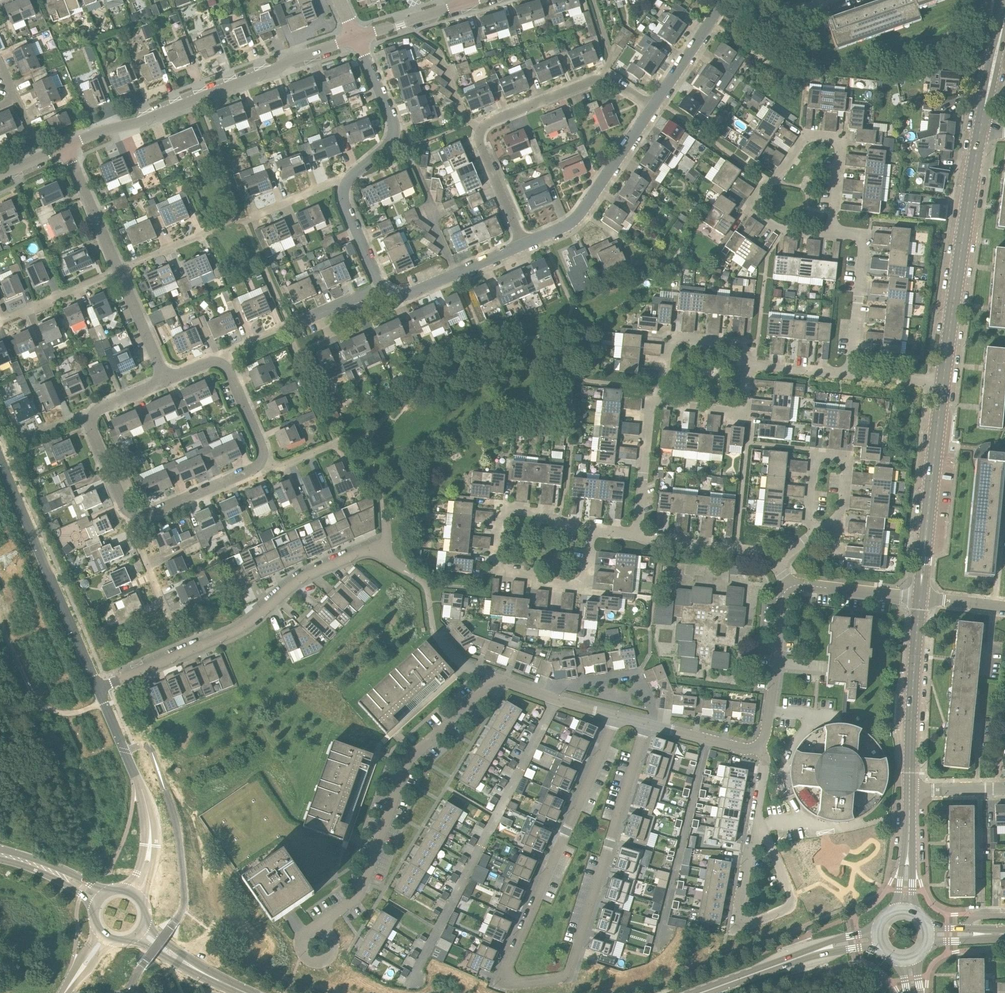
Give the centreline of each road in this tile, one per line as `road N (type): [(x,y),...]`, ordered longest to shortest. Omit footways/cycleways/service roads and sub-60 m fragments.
road 1 (residential): [(616,716),(507,967),(517,981),(570,972),(646,724)]
road 2 (residential): [(98,689),(233,632),(306,576),(356,554),(386,556)]
road 3 (residential): [(322,930),(365,883),(405,765),(496,679)]
road 4 (residential): [(356,38),(65,147)]
road 5 (residential): [(523,244),(480,143),(483,128),(598,80),(652,107)]
road 6 (tertiary): [(944,383),(980,131)]
road 7 (residential): [(98,689),(0,458)]
road 8 (tertiary): [(920,599),(944,383)]
road 9 (residential): [(135,892),(148,859),(149,819),(98,689)]
road 10 (residential): [(758,829),(741,891),(737,916),(744,922),(791,904),(770,847)]
road 11 (residential): [(652,107),(576,218),(523,244)]
road 12 (tertiary): [(909,791),(920,599)]
road 13 (residential): [(831,232),(836,141),(807,137),(770,181)]
road 14 (residential): [(347,182),(395,132),(356,38)]
road 15 (residential): [(851,375),(862,241),(831,232)]
road 16 (residential): [(788,585),(758,746)]
road 17 (residential): [(818,531),(808,512),(818,458),(847,465),(837,517)]
road 18 (residential): [(523,244),(404,295),(383,289)]
road 19 (residential): [(662,402),(651,401),(648,409),(636,538)]
road 20 (residential): [(591,529),(507,511),(496,572)]
road 21 (residential): [(776,567),(755,552),(636,538)]
road 22 (residential): [(130,522),(262,462)]
road 23 (residential): [(747,363),(732,346),(678,340),(667,349),(662,402)]
road 24 (residential): [(496,572),(579,585),(591,529)]
road 25 (residential): [(116,274),(65,147)]
road 26 (residential): [(920,599),(788,585)]
road 27 (residential): [(747,363),(742,411),(662,402)]
road 28 (residential): [(721,0),(652,107)]
road 29 (residential): [(0,323),(116,274)]
road 30 (residential): [(616,716),(496,679)]
road 31 (tertiary): [(247,992),(142,932)]

